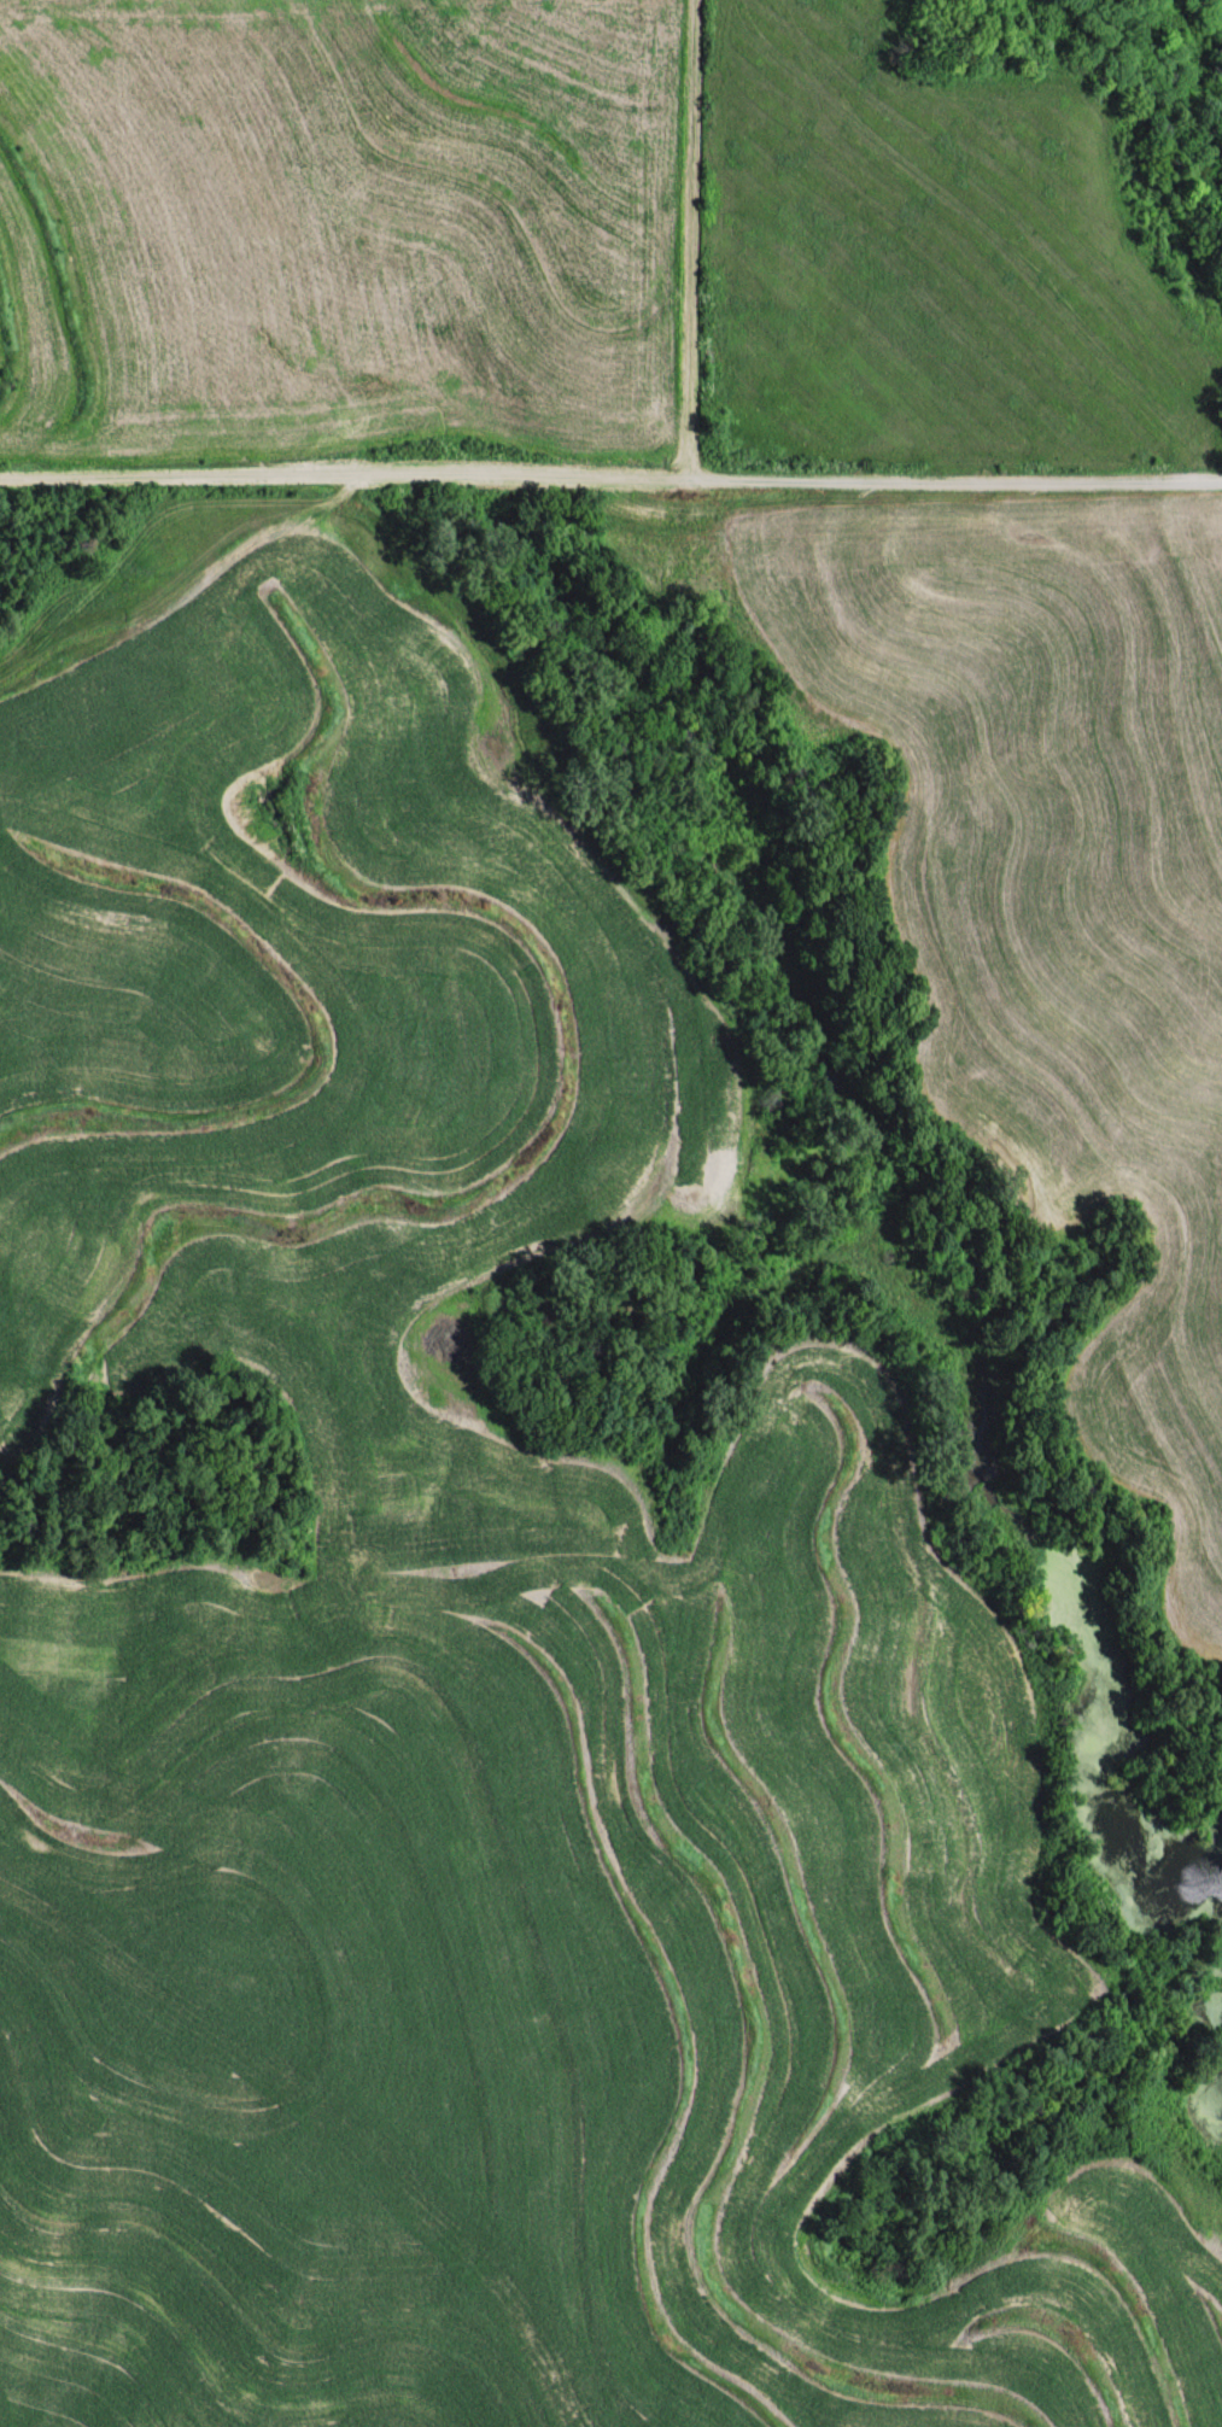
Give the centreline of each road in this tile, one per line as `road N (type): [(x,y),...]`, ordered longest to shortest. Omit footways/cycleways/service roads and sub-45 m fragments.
road 1 (residential): [(1221,475),(690,475),(220,490),(0,484)]

